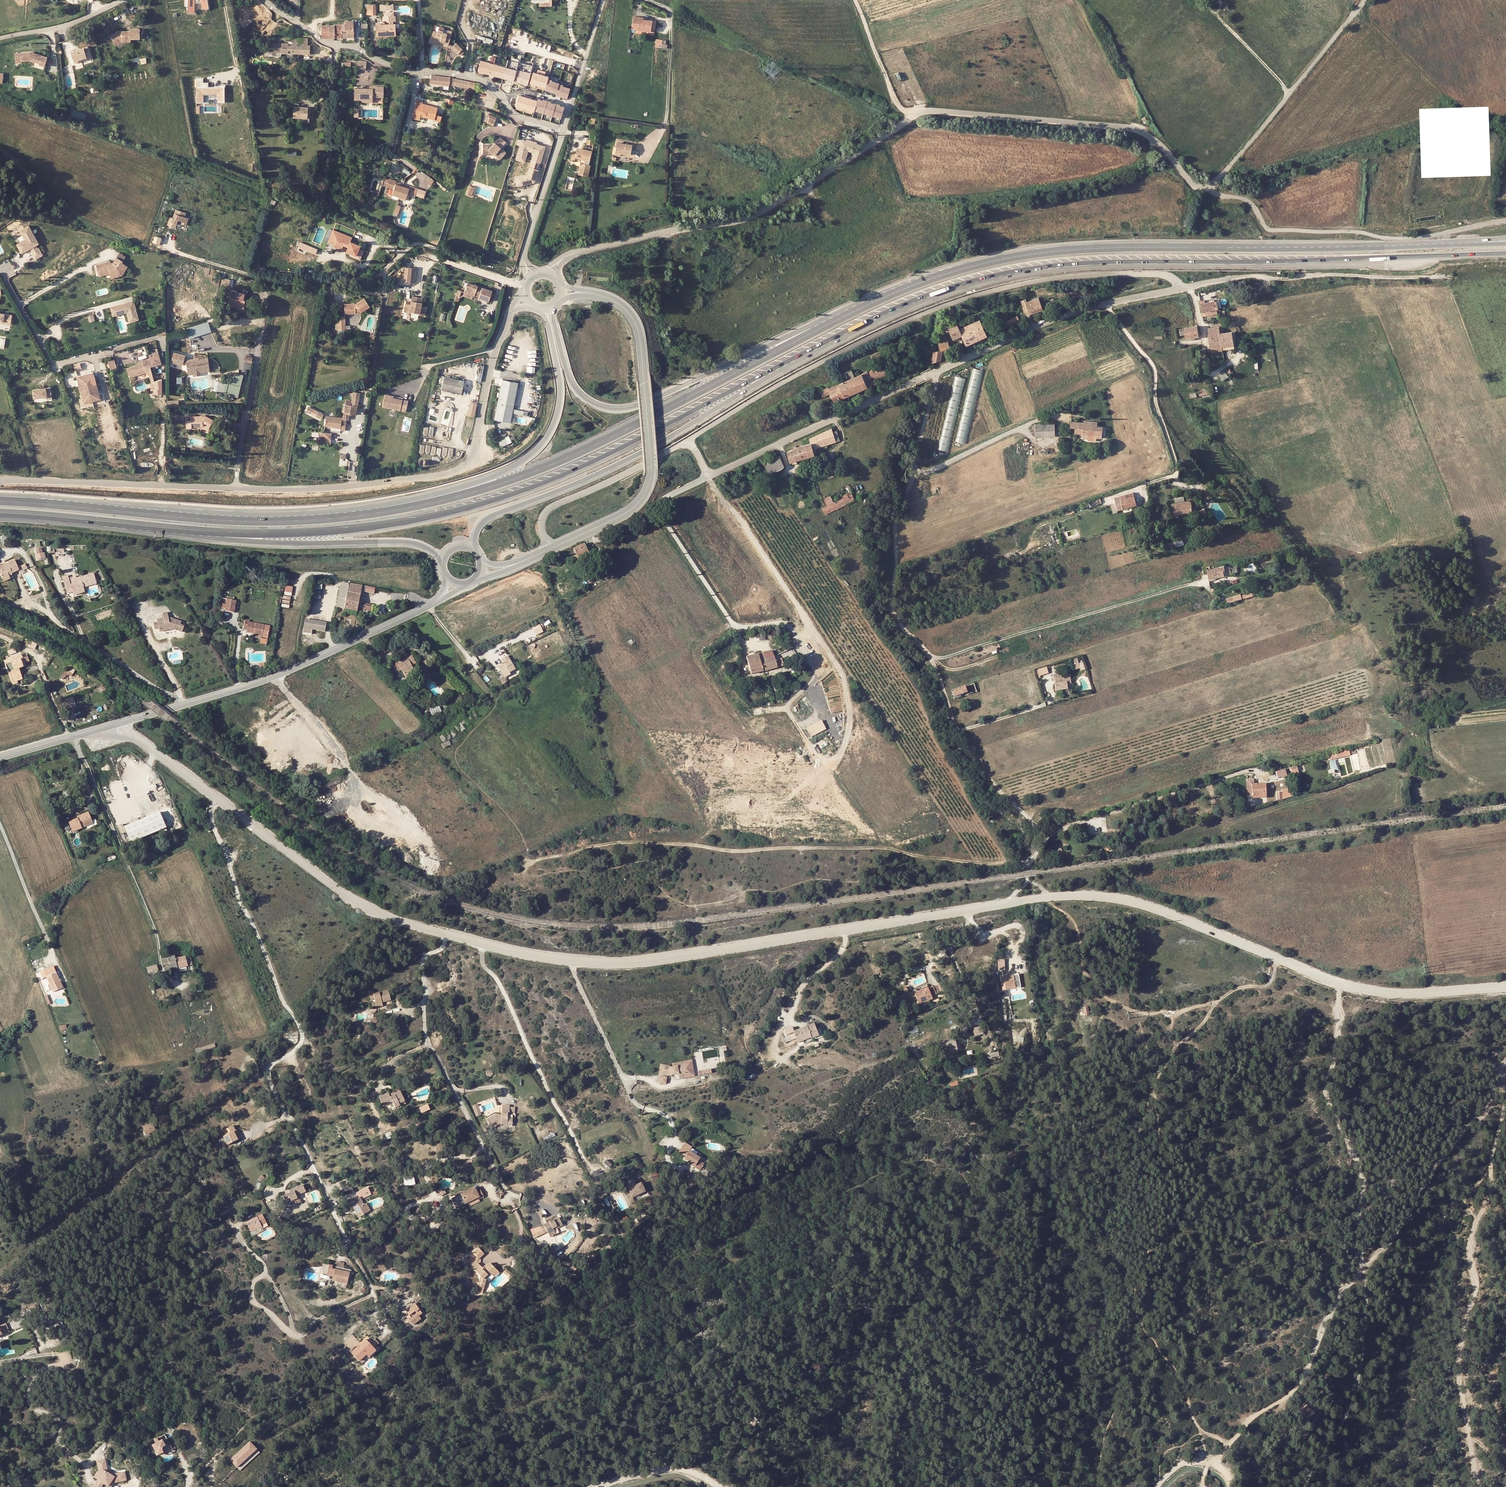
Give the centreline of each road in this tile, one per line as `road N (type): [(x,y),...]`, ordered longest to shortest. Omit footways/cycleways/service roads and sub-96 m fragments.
road 1 (trunk): [(128,524),(317,532),(443,513),(589,460),(832,341)]
road 2 (trunk): [(945,274),(512,481),(430,504),(268,522)]
road 3 (trunk): [(832,341),(952,289),(1055,268),(1460,255)]
road 4 (residential): [(294,1335),(372,1291),(268,1075),(302,1035),(238,895),(212,816),(219,800)]
road 5 (unclassified): [(505,326),(474,453),(442,475),(300,490),(0,481)]
road 6 (track): [(1233,1445),(1197,1426),(1175,1371),(1134,1314),(1143,1255),(1166,1228),(1174,1192),(1154,1087),(1174,1048),(1217,1002),(1237,989),(1267,985),(1277,958)]
road 7 (unclassified): [(448,934),(542,956),(628,963),(1014,903)]
road 8 (unclassified): [(913,117),(928,111),(1132,129),(1207,191),(1366,0)]
road 9 (unclassified): [(1027,880),(1039,832),(989,778),(955,725),(934,663),(892,604),(895,520),(913,478),(934,373)]
road 10 (unclassified): [(1185,288),(1166,276),(1088,274),(953,301),(831,356),(687,444)]
road 11 (track): [(1342,984),(1326,1094),(1363,1177),(1365,1342),(1357,1395),(1306,1486)]
road 12 (track): [(513,874),(544,857),(617,842),(737,851),(880,847),(976,864),(1028,863)]
road 13 (unclassified): [(1014,903),(1122,899),(1363,989),(1505,987)]
road 14 (trunk): [(945,274),(891,290),(624,410),(597,407),(573,388),(556,304)]
road 15 (trunk): [(1384,246),(1080,249),(945,274)]
road 16 (trunk): [(537,308),(561,394),(554,428),(526,460),(442,492),(268,522)]
road 17 (trunk): [(472,550),(486,518),(665,441),(832,341)]
road 18 (track): [(1487,1486),(1477,1473),(1456,1360),(1475,1296),(1469,1260),(1505,1107)]
road 19 (unclassified): [(580,251),(749,217),(913,117)]
road 20 (unclassified): [(264,0),(326,43),(408,72),(480,79),(517,115),(563,129)]
road 21 (secondary): [(428,606),(278,675),(123,722)]
road 22 (trunk): [(128,524),(270,543),(401,541),(443,561)]
road 23 (residential): [(448,934),(422,965),(426,1032),(515,1209)]
road 24 (trunk): [(268,522),(0,503)]
road 25 (unclassified): [(219,800),(365,906),(448,934)]
road 26 (track): [(1451,278),(1243,275),(1185,288)]
road 27 (unclassified): [(1185,288),(1035,326),(934,373)]
road 28 (unclassified): [(934,373),(710,473)]
road 29 (track): [(1046,899),(1074,923),(1085,973),(1108,998),(1139,1012),(1174,1014),(1217,1002)]
road 30 (unclassified): [(687,444),(548,511),(550,548)]
road 31 (residential): [(0,271),(53,362),(112,350)]
road 32 (track): [(1154,1087),(1140,1132),(1149,1153),(1156,1240)]
road 33 (residential): [(294,1335),(272,1280),(257,1279),(253,1297),(288,1332)]
road 34 (residential): [(604,0),(563,129)]
road 35 (unclassified): [(550,548),(634,507),(651,470)]
road 36 (residential): [(855,0),(893,98),(913,117)]
road 37 (residential): [(123,0),(61,28),(0,38)]
road 38 (residential): [(563,129),(525,252)]
road 39 (trunk): [(0,515),(128,524)]
road 40 (unclassified): [(644,389),(633,318),(611,299),(588,293)]
road 41 (primary): [(1505,238),(1384,246)]
road 42 (primary): [(1505,245),(1384,246)]

